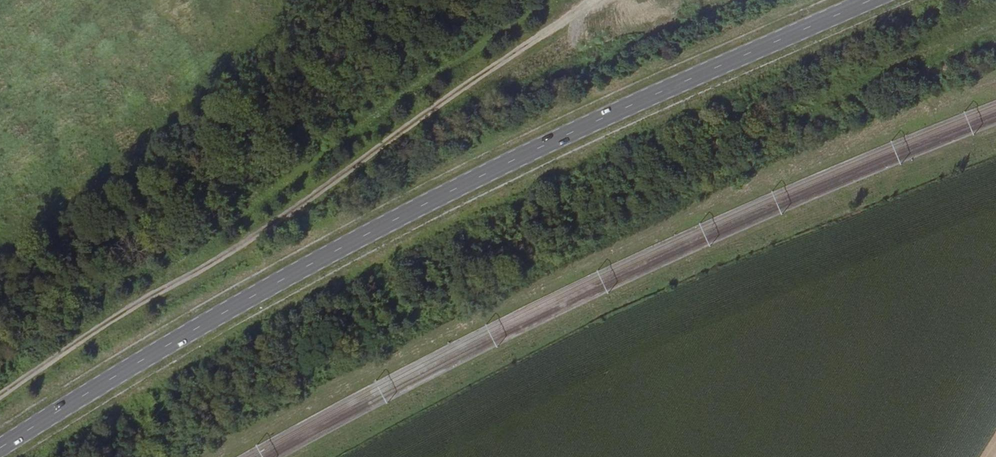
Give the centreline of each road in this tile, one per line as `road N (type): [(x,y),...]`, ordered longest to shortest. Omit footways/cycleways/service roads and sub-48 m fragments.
road 1 (secondary): [(0,448),(300,267),(614,112),(868,0)]
road 2 (track): [(0,392),(230,254),(586,0)]

